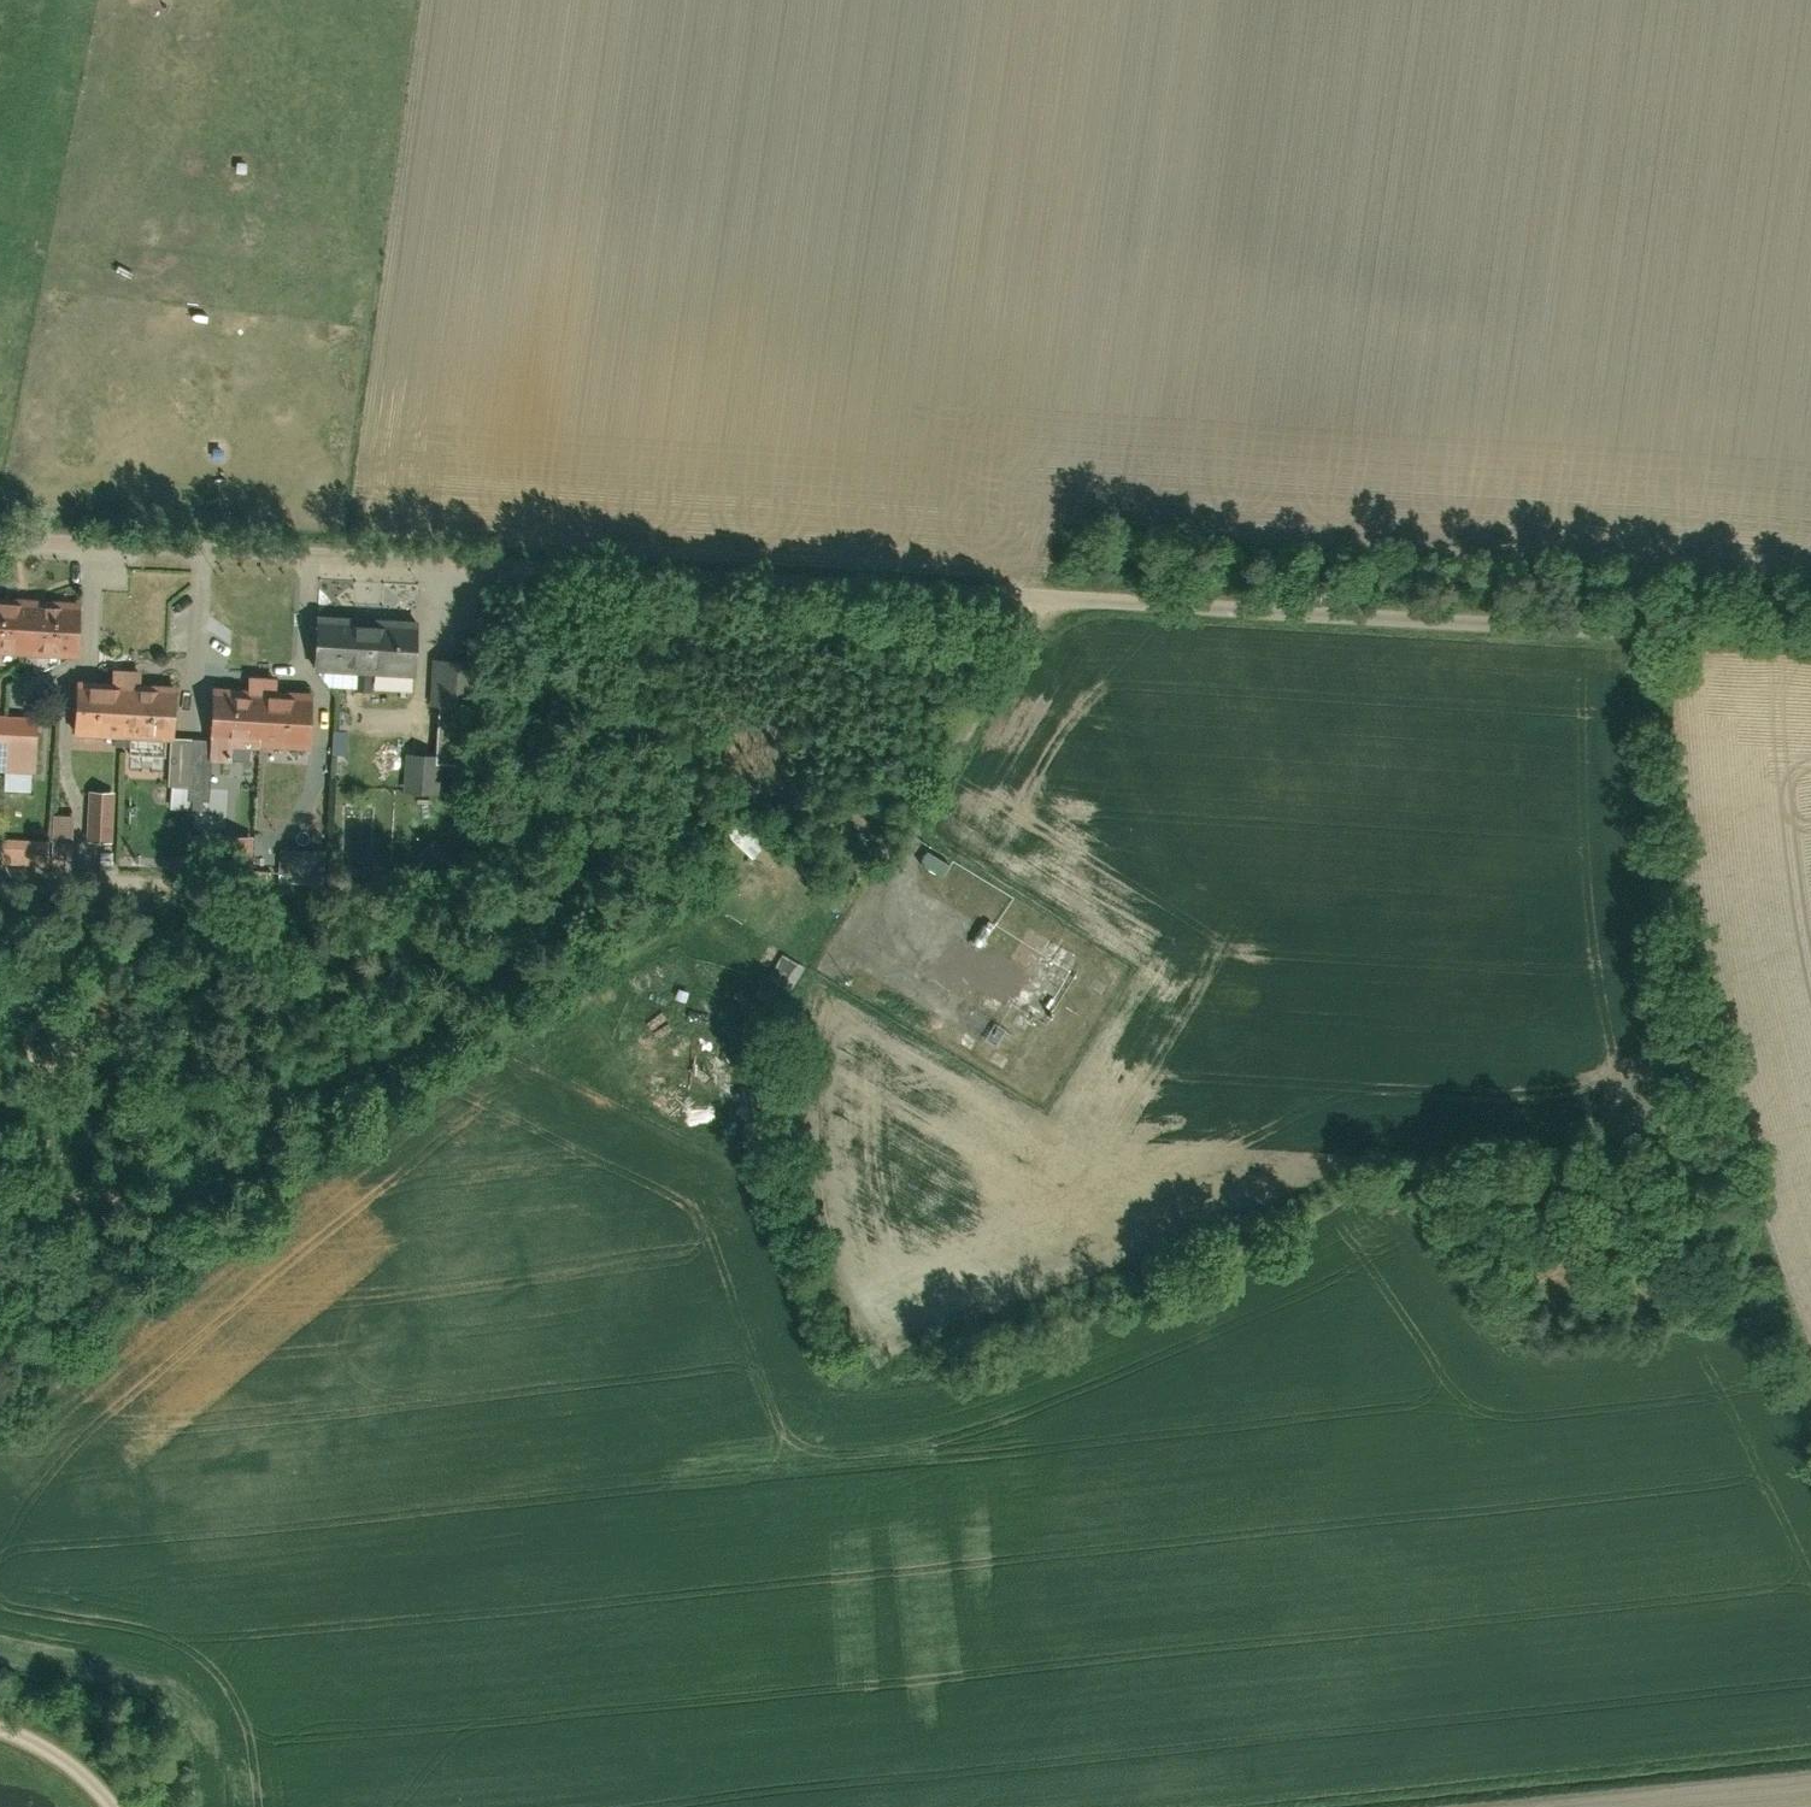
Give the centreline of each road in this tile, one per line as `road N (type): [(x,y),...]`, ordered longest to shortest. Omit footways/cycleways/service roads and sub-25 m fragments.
road 1 (residential): [(1810,650),(0,541)]
road 2 (residential): [(112,1806),(79,1771),(0,1729)]

